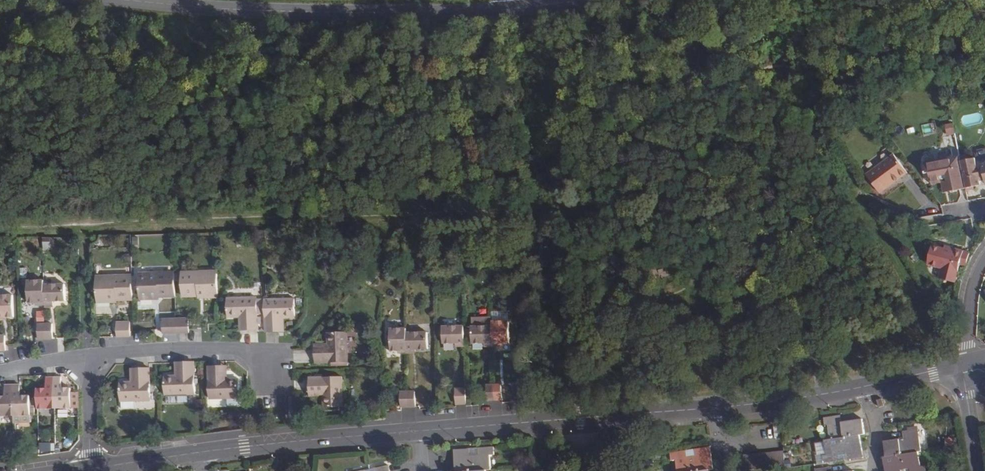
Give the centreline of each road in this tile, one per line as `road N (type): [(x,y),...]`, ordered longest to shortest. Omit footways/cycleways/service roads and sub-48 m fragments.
road 1 (primary): [(580,0),(347,13),(124,0)]
road 2 (residential): [(713,408),(417,431)]
road 3 (residential): [(417,431),(202,452)]
road 4 (residential): [(88,358),(225,349),(276,378)]
road 5 (residential): [(864,387),(713,408)]

